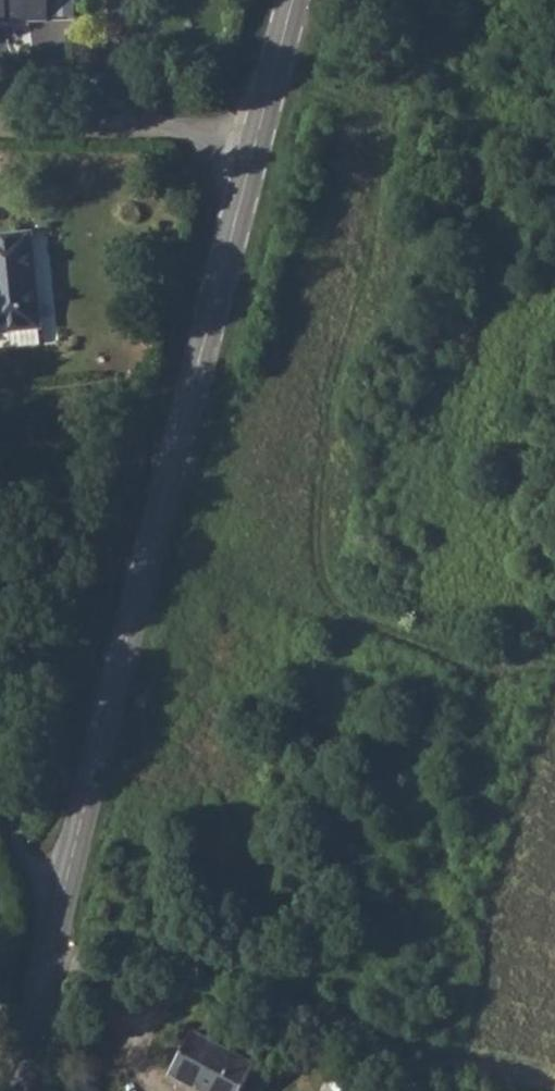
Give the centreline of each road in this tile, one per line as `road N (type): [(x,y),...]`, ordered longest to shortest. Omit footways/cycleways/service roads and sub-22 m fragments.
road 1 (secondary): [(25,1090),(252,165)]
road 2 (track): [(274,80),(331,100),(366,134),(376,173),(375,218),(319,512),(320,558),(336,593),(374,623),(429,648),(554,669)]
road 3 (residential): [(252,165),(0,130)]
road 4 (secondary): [(252,165),(294,0)]

